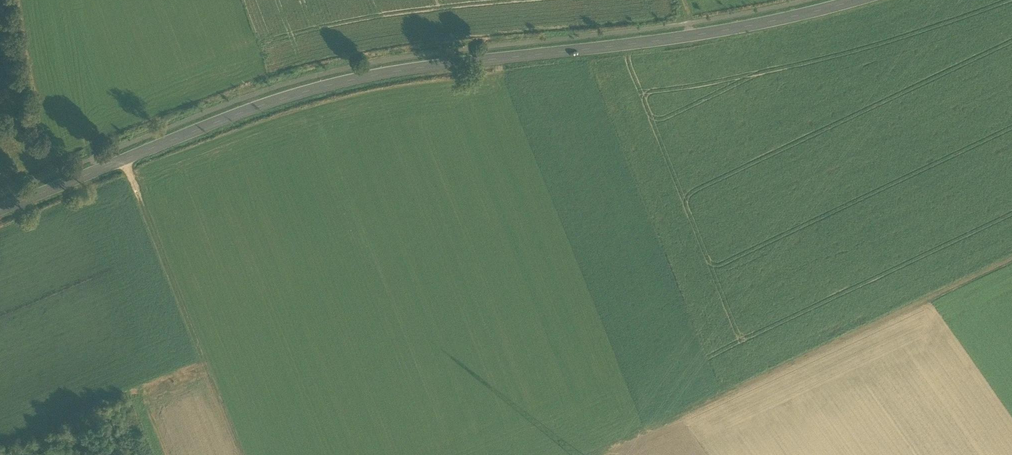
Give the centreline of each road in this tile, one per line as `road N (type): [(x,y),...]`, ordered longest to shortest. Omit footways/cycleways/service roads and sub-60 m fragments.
road 1 (tertiary): [(0,210),(244,111),(356,78),(684,37),(857,0)]
road 2 (track): [(586,454),(1011,258)]
road 3 (track): [(124,159),(245,454)]

